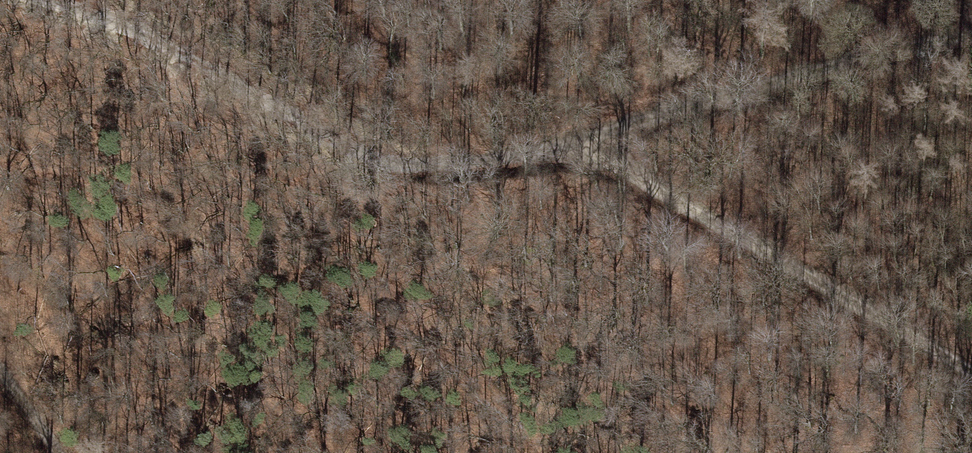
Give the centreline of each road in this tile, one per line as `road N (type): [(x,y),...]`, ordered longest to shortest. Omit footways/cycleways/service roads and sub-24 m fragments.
road 1 (track): [(46,0),(161,42),(367,159),(412,167),(591,142),(652,116),(971,40)]
road 2 (track): [(971,372),(591,142)]

